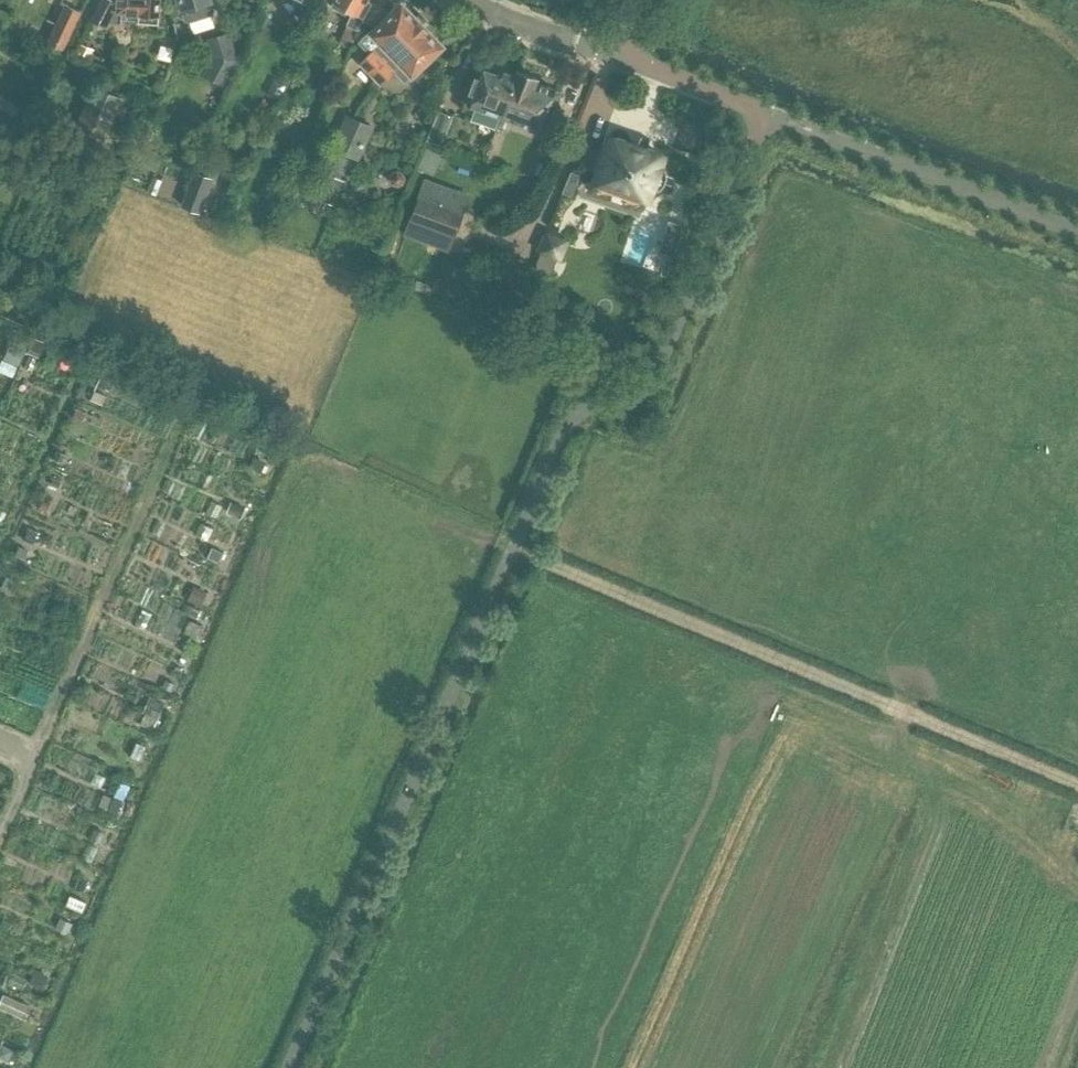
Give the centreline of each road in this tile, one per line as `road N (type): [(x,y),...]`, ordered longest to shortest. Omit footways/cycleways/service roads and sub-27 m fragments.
road 1 (track): [(1077,783),(516,547)]
road 2 (track): [(183,418),(0,839)]
road 3 (residential): [(620,48),(598,50),(472,0)]

